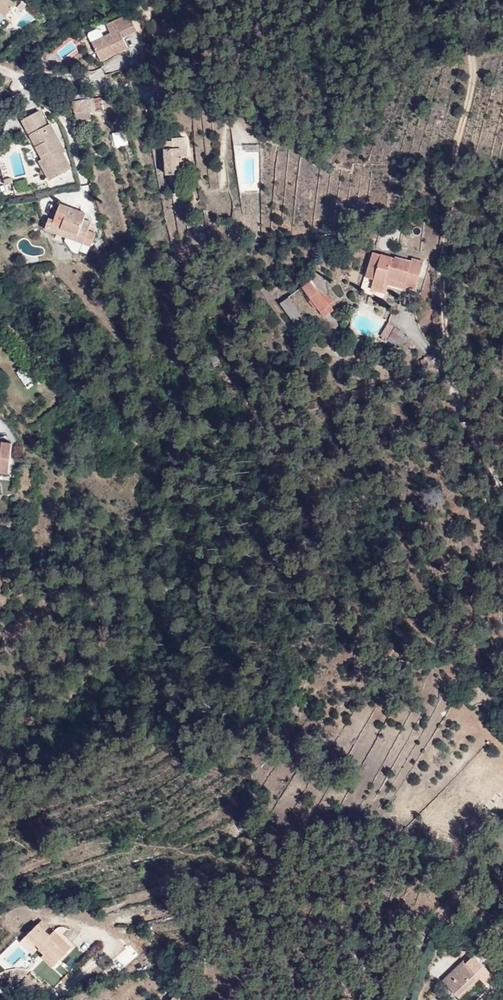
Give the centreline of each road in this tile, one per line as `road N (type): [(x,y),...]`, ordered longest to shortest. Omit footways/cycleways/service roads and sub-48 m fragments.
road 1 (residential): [(403,999),(437,905),(502,819)]

